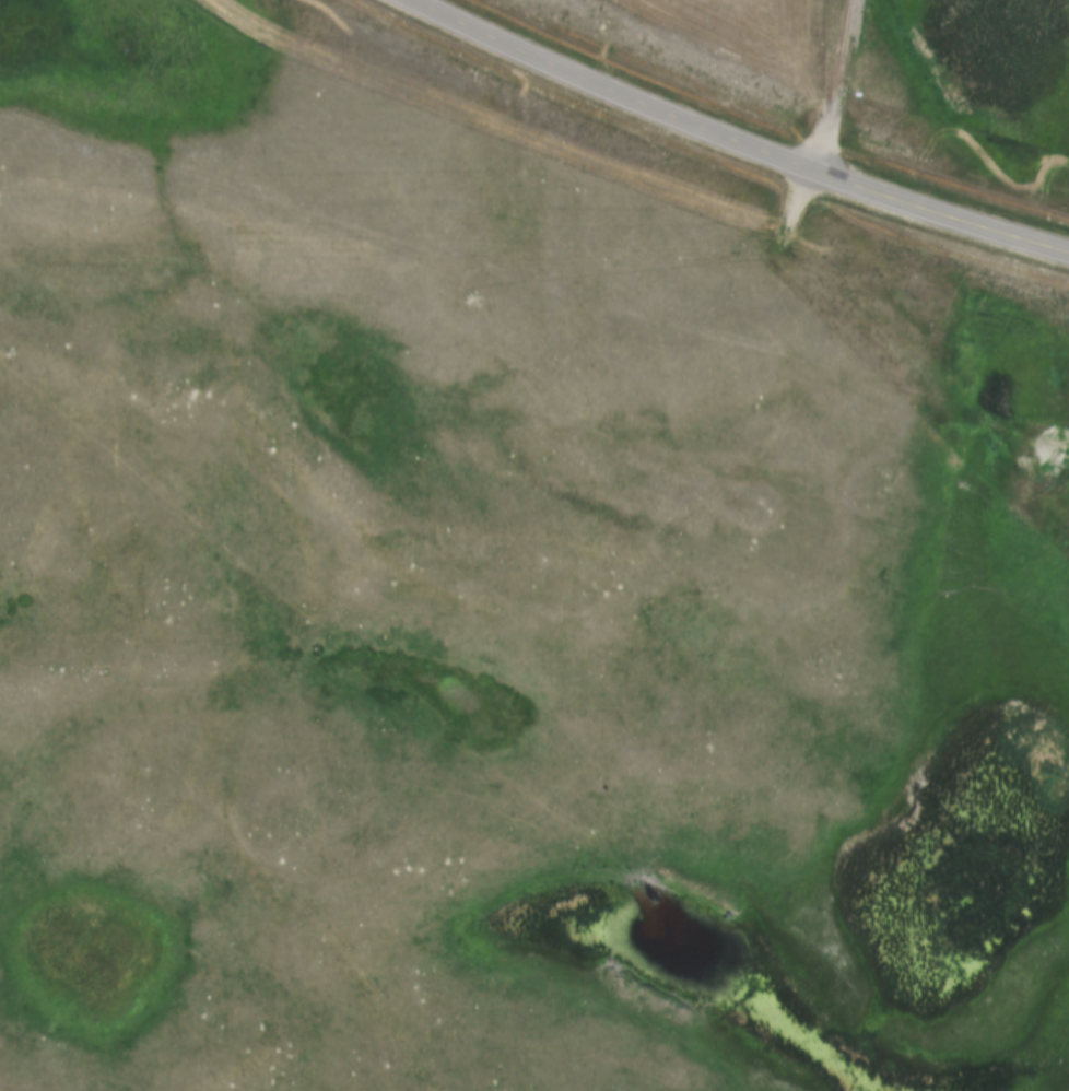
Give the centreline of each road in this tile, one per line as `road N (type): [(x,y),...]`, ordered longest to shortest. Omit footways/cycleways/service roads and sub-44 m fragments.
road 1 (primary): [(1068,248),(695,122),(417,0)]
road 2 (track): [(819,166),(853,0)]

